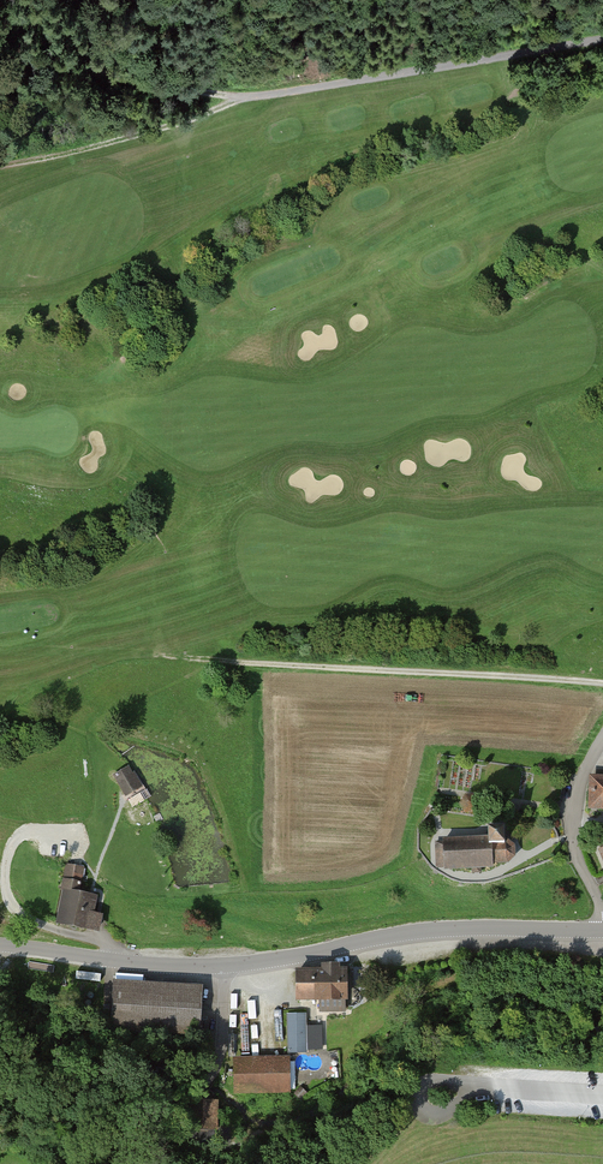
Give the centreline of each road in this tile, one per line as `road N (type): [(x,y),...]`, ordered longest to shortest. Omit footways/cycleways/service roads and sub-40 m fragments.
road 1 (track): [(602,685),(162,659)]
road 2 (tertiary): [(602,930),(414,933),(227,968)]
road 3 (track): [(602,40),(252,99)]
road 4 (residential): [(84,1163),(95,1144),(217,1064),(227,968)]
road 5 (track): [(252,99),(170,87),(29,48),(0,30)]
road 6 (track): [(252,99),(79,154),(0,169)]
road 7 (tertiary): [(227,968),(0,946)]
road 8 (residential): [(602,741),(583,781),(573,841),(602,907)]

